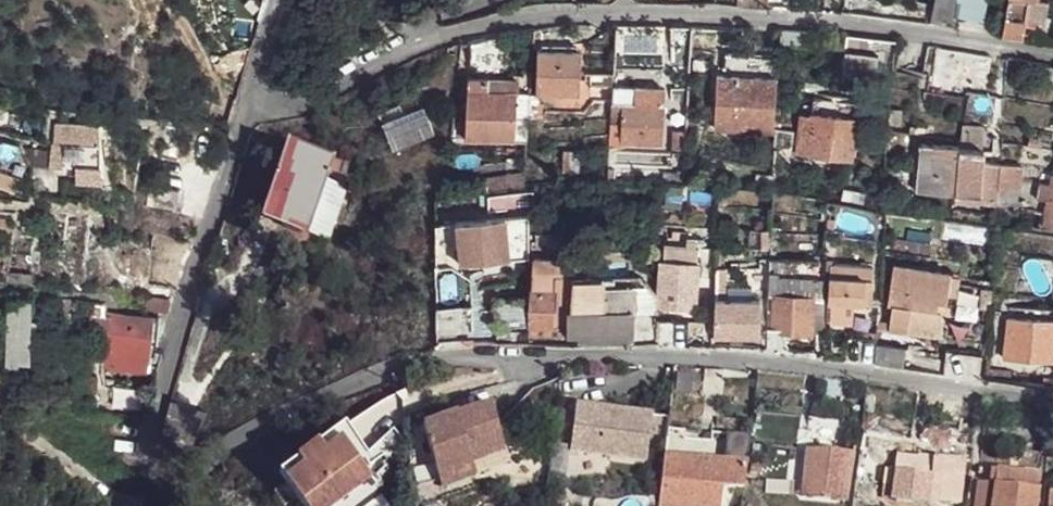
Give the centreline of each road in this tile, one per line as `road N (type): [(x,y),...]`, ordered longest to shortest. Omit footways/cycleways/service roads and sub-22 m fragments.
road 1 (residential): [(1052,403),(707,356),(479,364),(396,372),(194,460),(173,461),(155,448),(154,426),(256,104)]
road 2 (residential): [(1052,54),(811,18),(549,12),(428,34),(309,101),(256,104)]
road 3 (track): [(0,404),(46,449),(139,505)]

